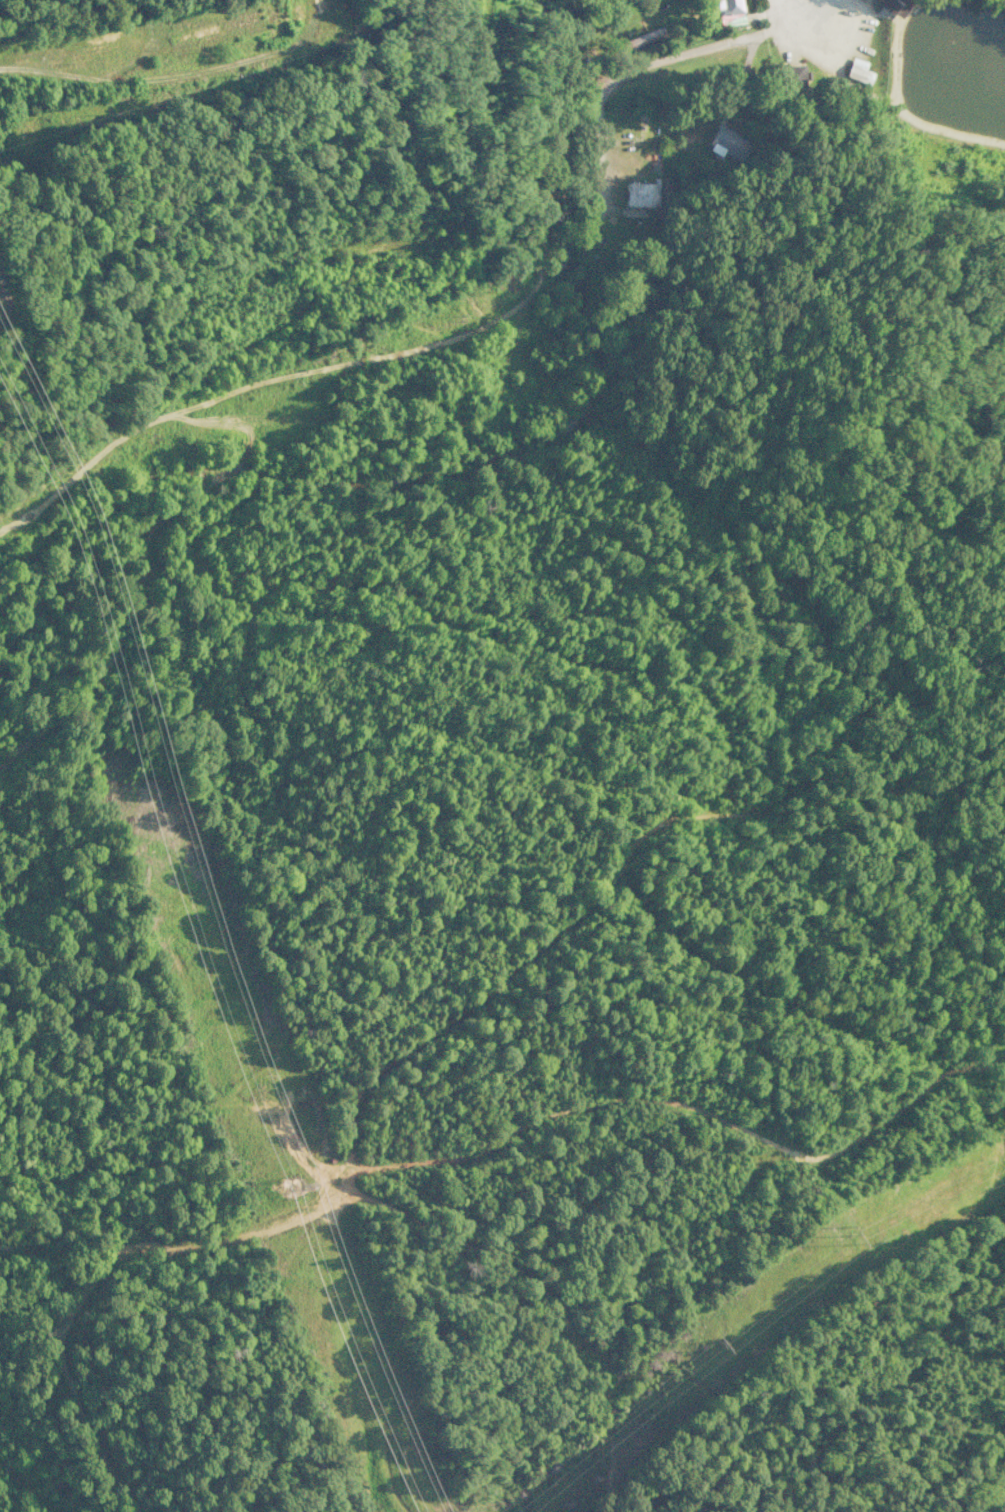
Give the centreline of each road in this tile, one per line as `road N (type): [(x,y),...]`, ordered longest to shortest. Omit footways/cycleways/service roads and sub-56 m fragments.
road 1 (residential): [(598,181),(605,84),(655,60),(763,32),(765,0)]

